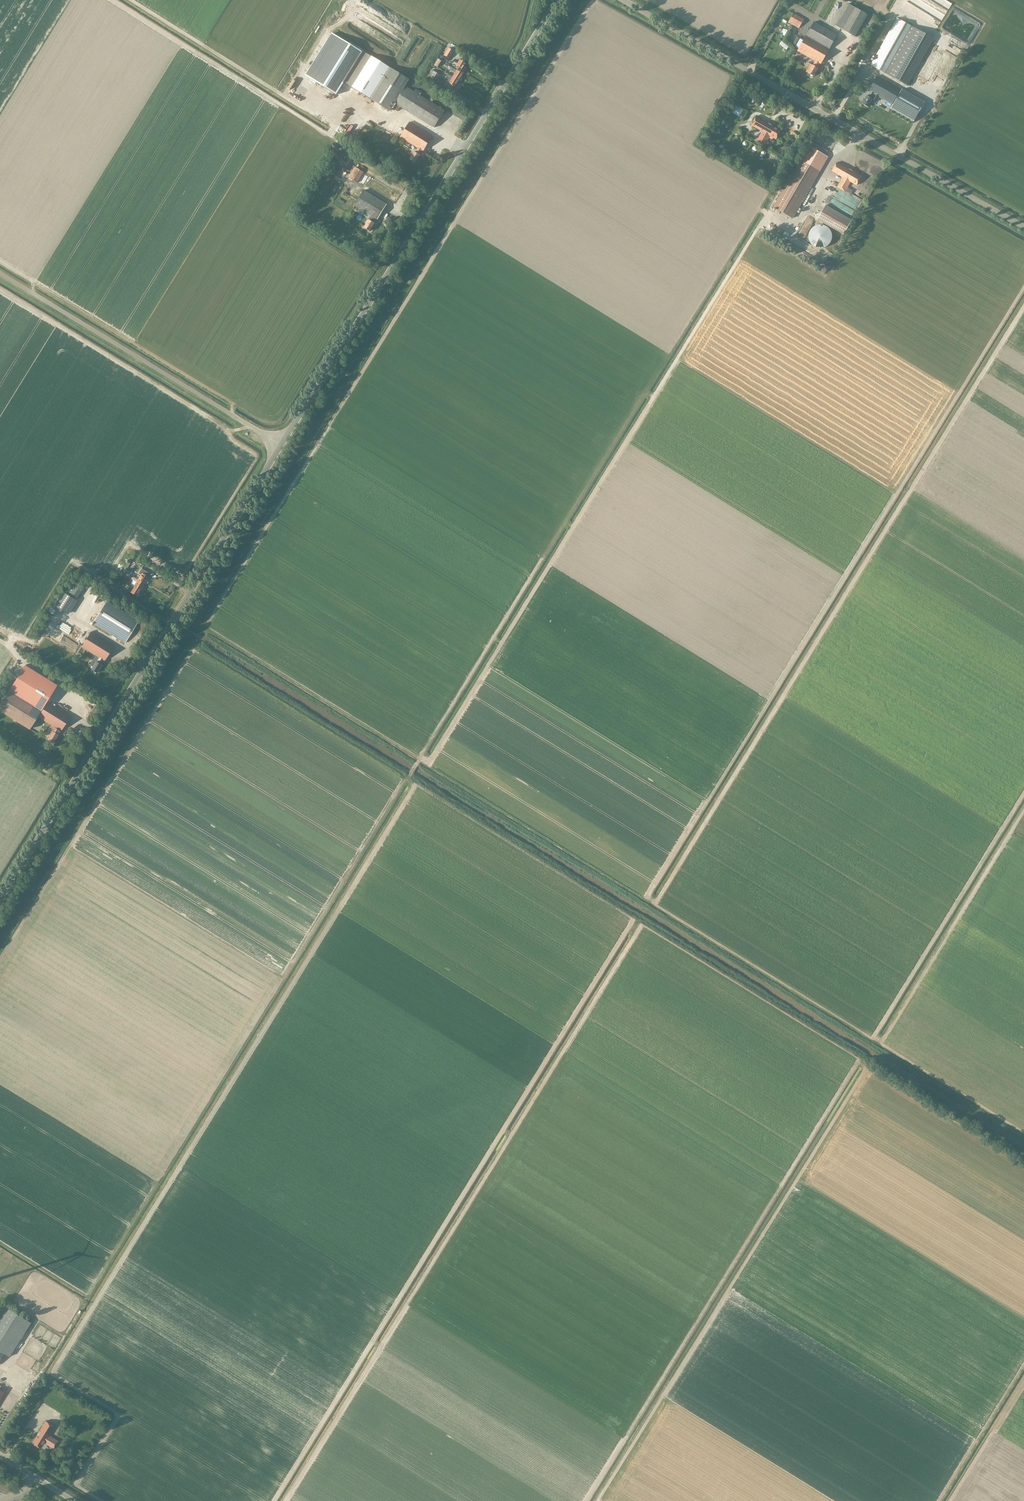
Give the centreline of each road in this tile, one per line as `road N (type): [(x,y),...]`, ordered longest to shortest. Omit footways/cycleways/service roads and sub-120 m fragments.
road 1 (unclassified): [(0,899),(557,0)]
road 2 (unclassified): [(1023,227),(623,0)]

